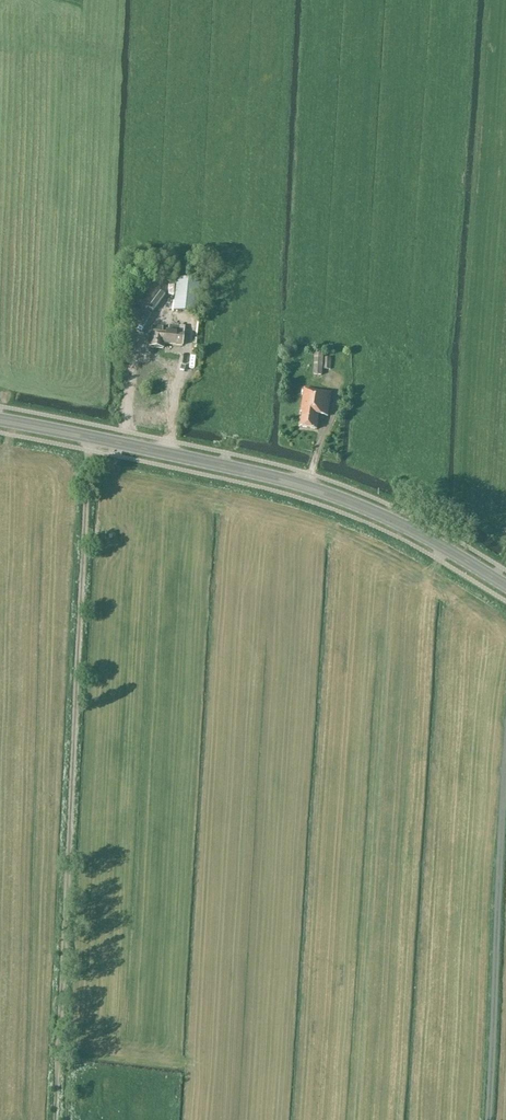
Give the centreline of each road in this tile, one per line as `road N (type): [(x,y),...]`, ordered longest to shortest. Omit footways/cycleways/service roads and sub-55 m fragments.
road 1 (secondary): [(505,588),(347,501),(0,421)]

